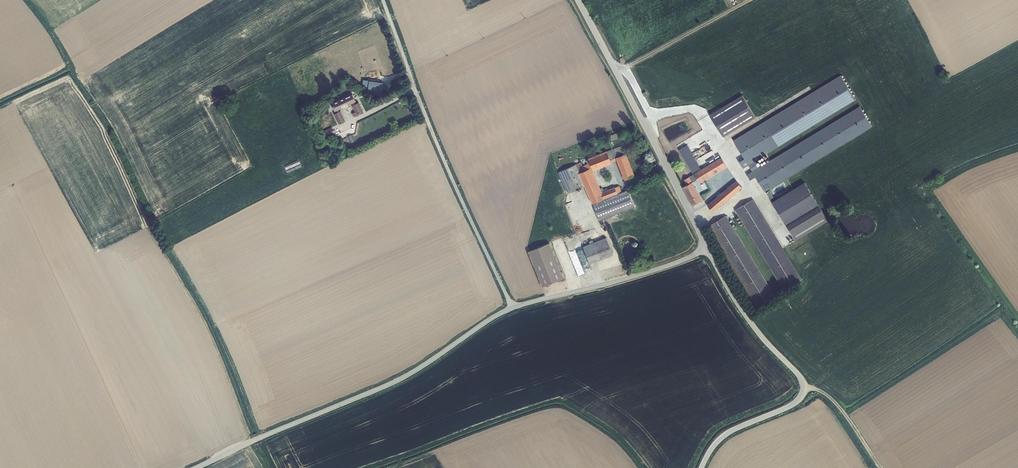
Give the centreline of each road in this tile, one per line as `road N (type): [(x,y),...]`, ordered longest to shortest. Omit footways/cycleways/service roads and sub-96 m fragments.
road 1 (unclassified): [(513,308),(397,381),(191,467)]
road 2 (unclassified): [(382,0),(513,308)]
road 3 (unclassified): [(708,249),(579,0)]
road 4 (unclassified): [(708,249),(513,308)]
road 5 (unclassified): [(804,387),(758,332),(708,249)]
road 6 (unclassified): [(804,387),(791,405),(722,436),(701,467)]

